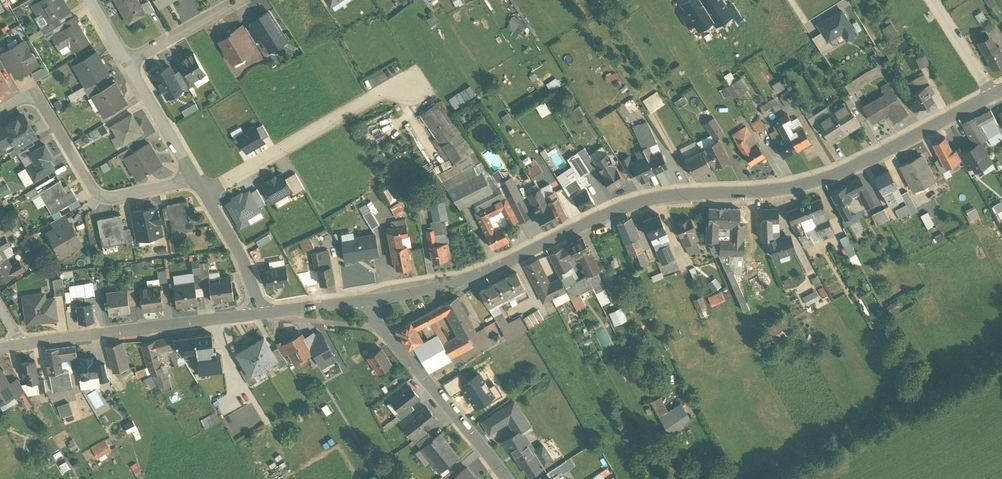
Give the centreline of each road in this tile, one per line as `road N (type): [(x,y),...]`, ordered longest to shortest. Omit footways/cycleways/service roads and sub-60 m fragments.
road 1 (residential): [(373,307),(467,286),(614,216),(675,201),(790,195),(845,178),(1001,96)]
road 2 (residential): [(199,191),(109,209),(39,106),(0,117)]
road 3 (residential): [(22,350),(262,319)]
road 4 (residential): [(373,307),(383,338),(502,478)]
road 5 (residential): [(199,191),(249,279),(262,319)]
road 6 (residential): [(129,66),(199,191)]
road 7 (residential): [(129,66),(247,0)]

